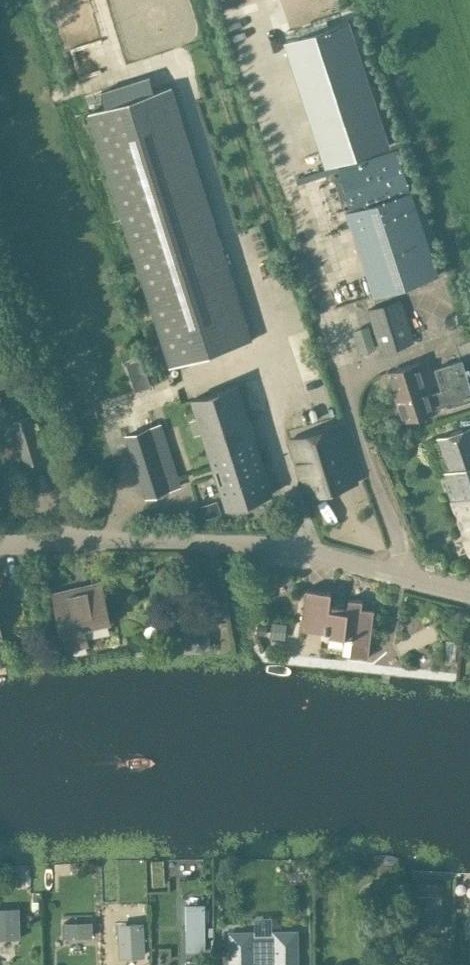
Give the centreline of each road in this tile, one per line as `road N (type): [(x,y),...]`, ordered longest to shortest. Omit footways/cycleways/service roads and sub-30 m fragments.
road 1 (tertiary): [(0,544),(282,546),(469,594)]

